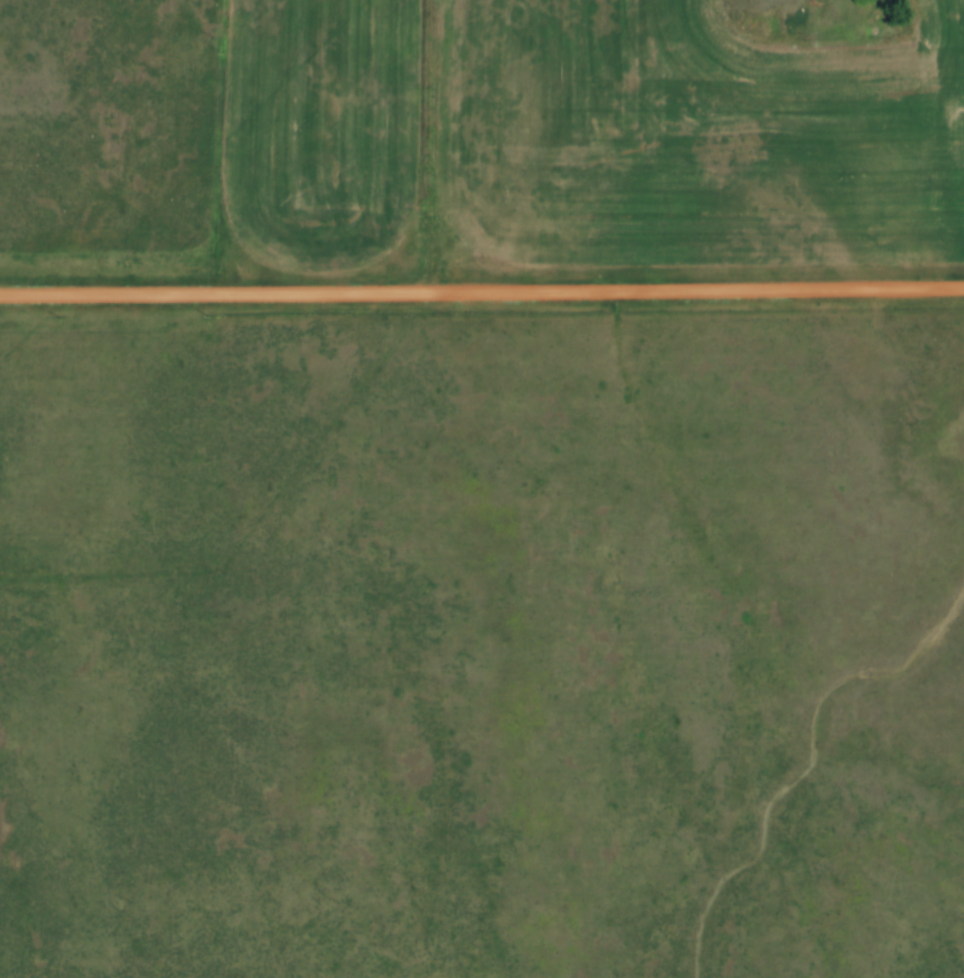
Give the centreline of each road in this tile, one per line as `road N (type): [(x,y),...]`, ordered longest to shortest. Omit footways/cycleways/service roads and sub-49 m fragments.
road 1 (residential): [(0,297),(963,291)]

